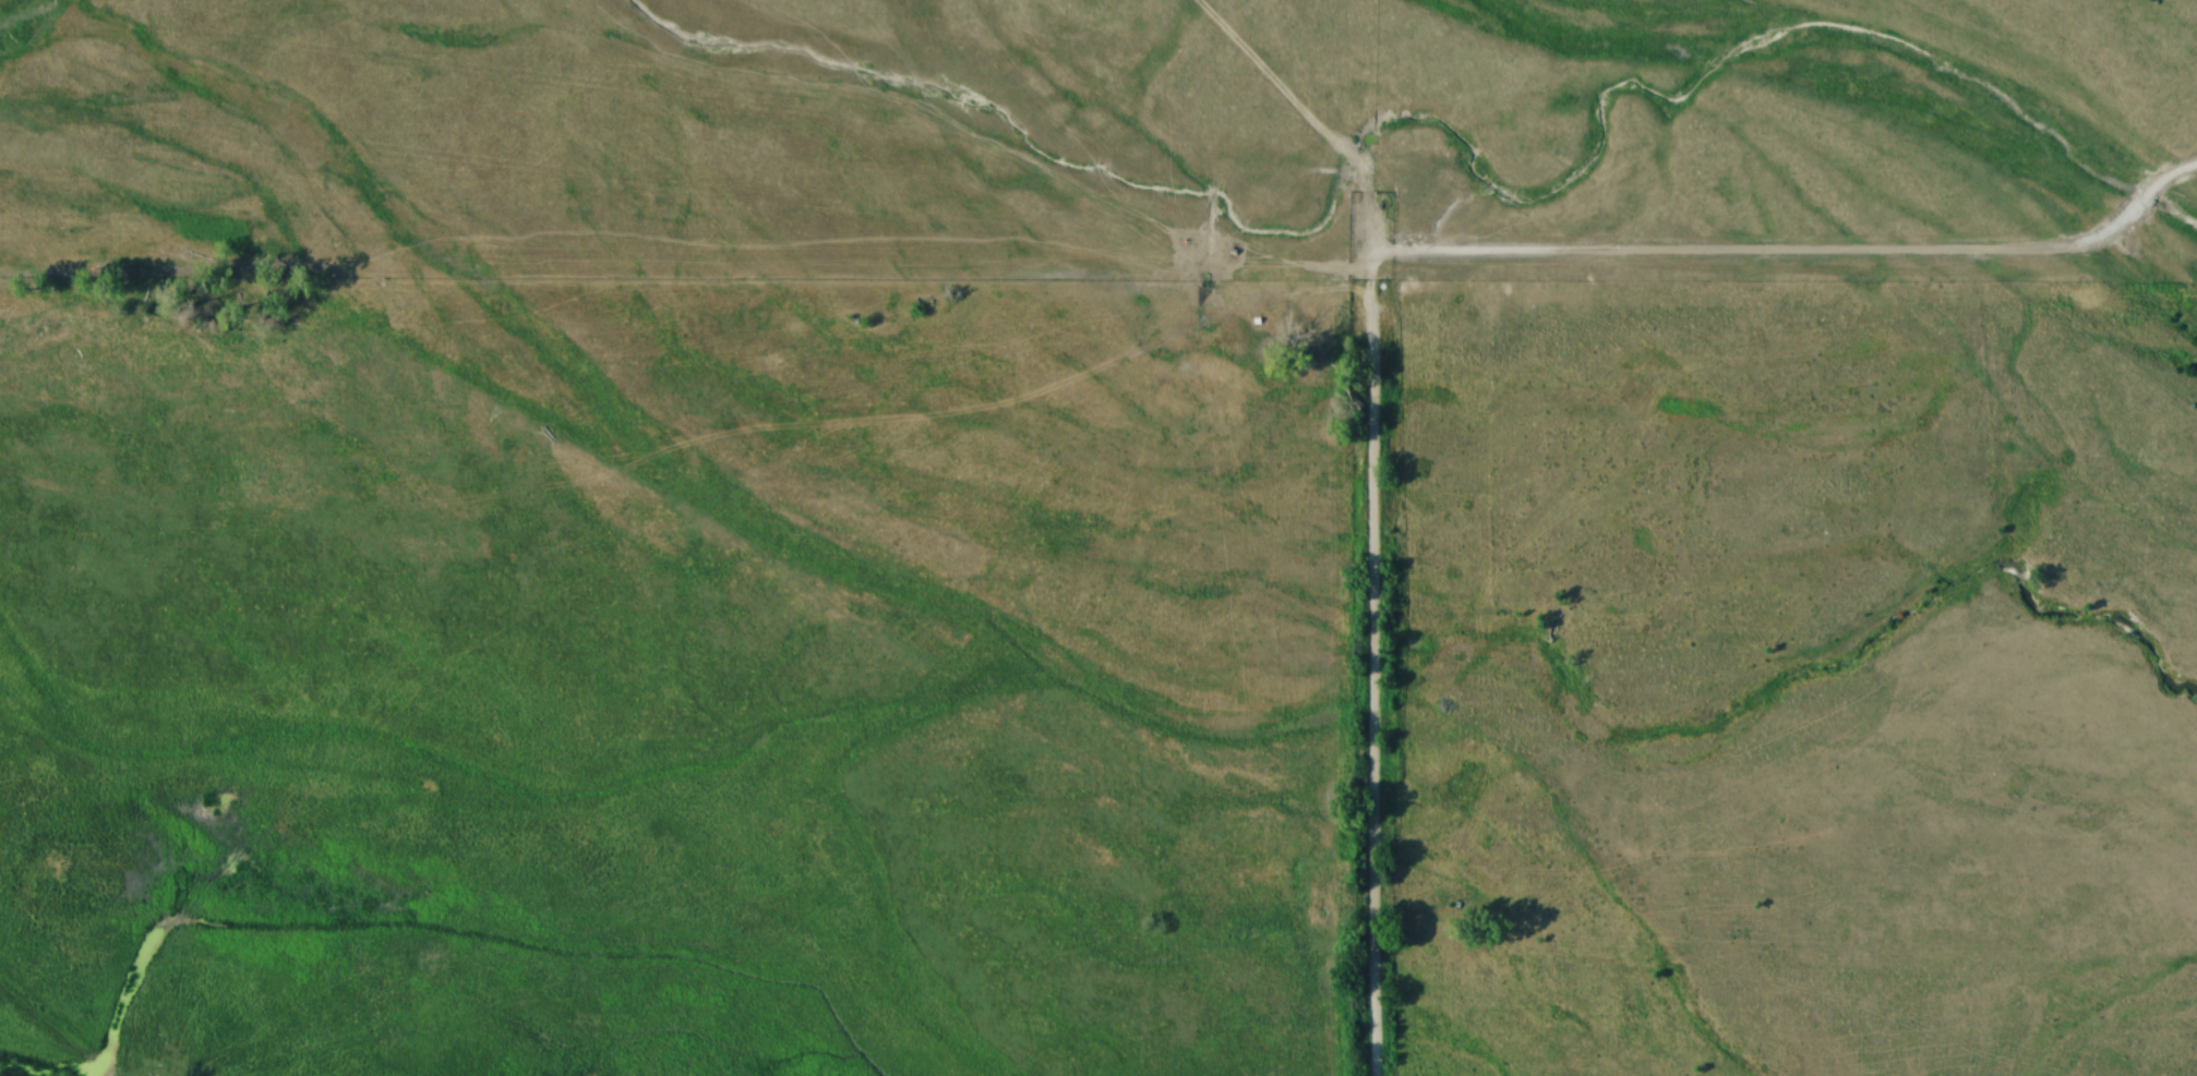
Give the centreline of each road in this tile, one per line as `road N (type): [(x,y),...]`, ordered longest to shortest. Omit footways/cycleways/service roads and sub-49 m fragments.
road 1 (residential): [(1372,1075),(1370,759)]

